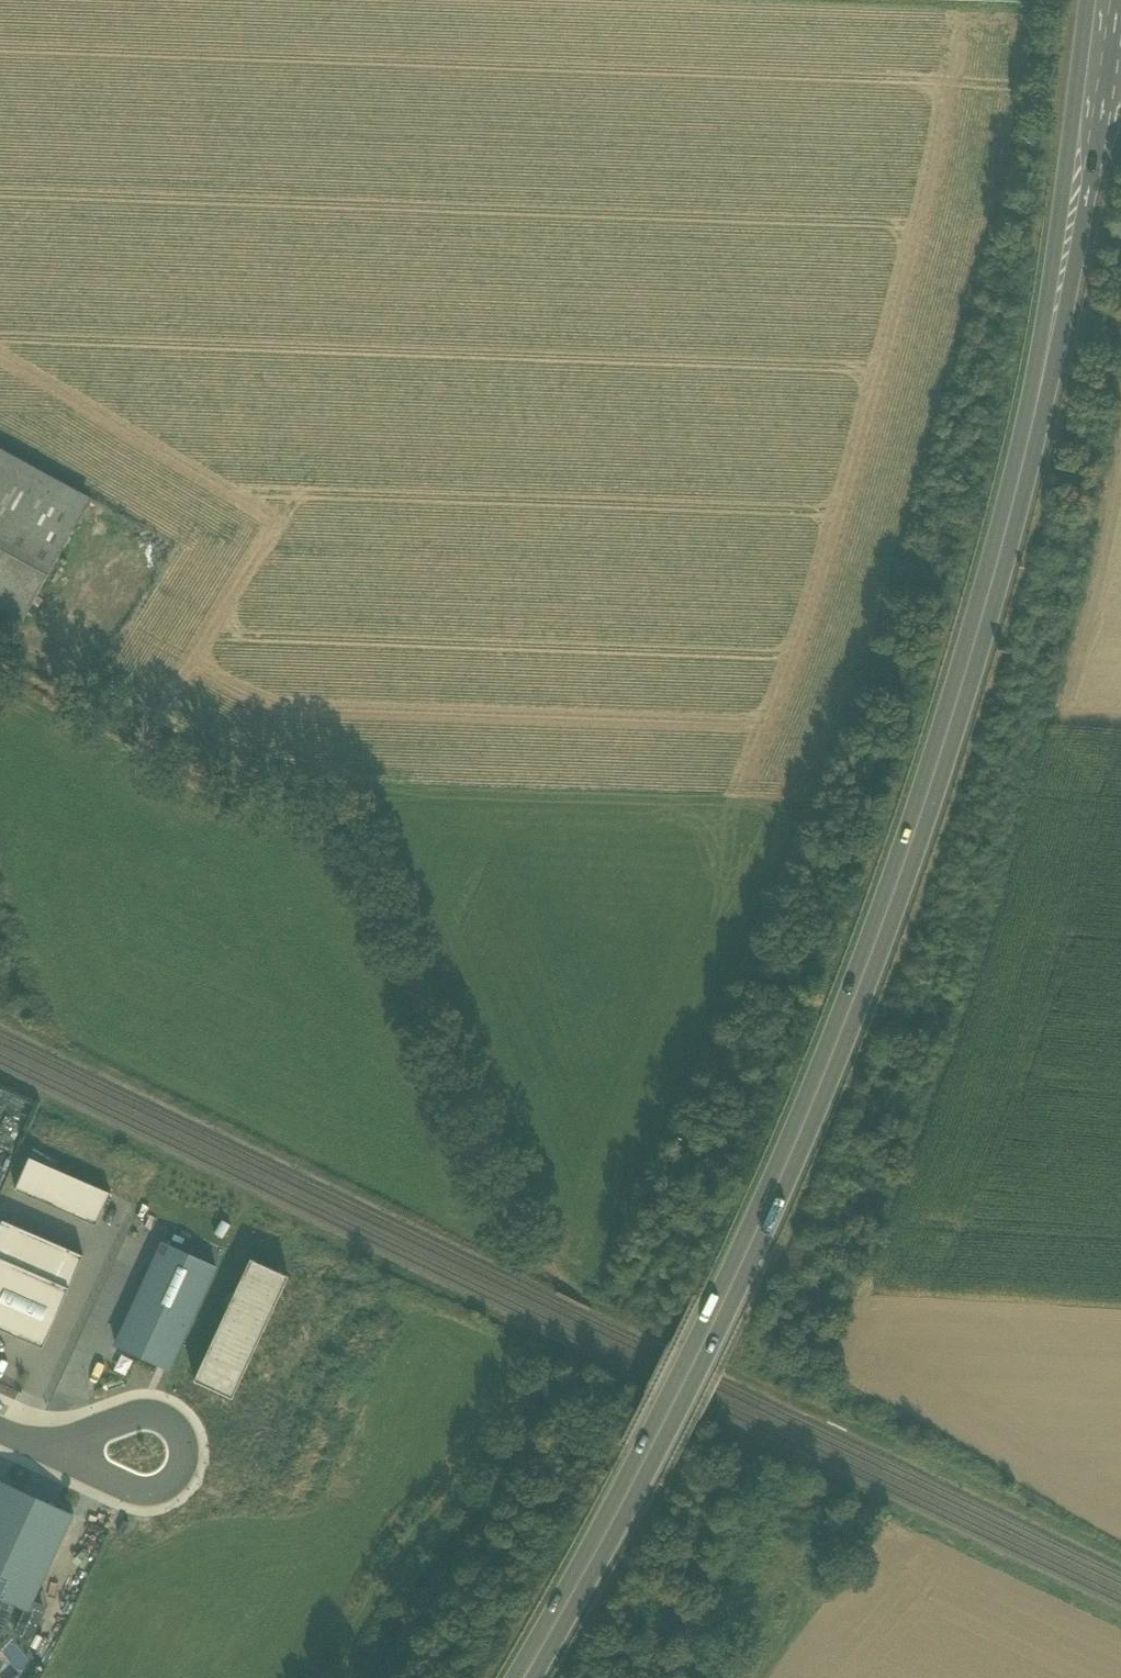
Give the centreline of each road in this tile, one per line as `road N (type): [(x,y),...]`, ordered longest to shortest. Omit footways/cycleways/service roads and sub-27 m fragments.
road 1 (primary): [(523,1677),(722,1304),(884,920),(1005,531),(1088,141),(1106,0)]
road 2 (unclassified): [(40,1444),(134,1486),(166,1486),(181,1464),(183,1435),(163,1417),(124,1415),(92,1433)]
road 3 (track): [(334,1677),(419,1536)]

